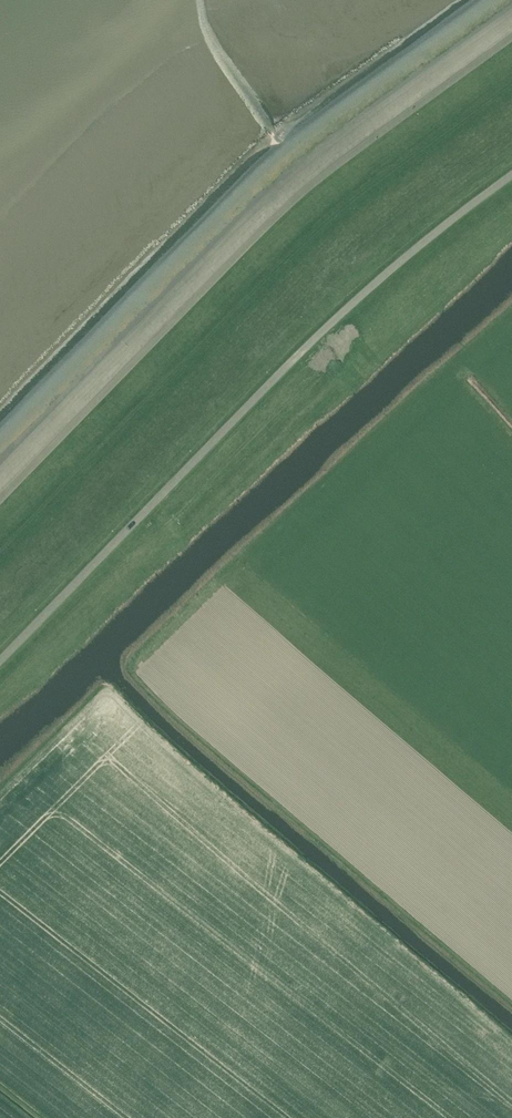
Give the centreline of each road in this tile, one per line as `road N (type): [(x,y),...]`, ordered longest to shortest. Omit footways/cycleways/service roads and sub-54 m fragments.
road 1 (unclassified): [(0,662),(324,330),(511,176)]

